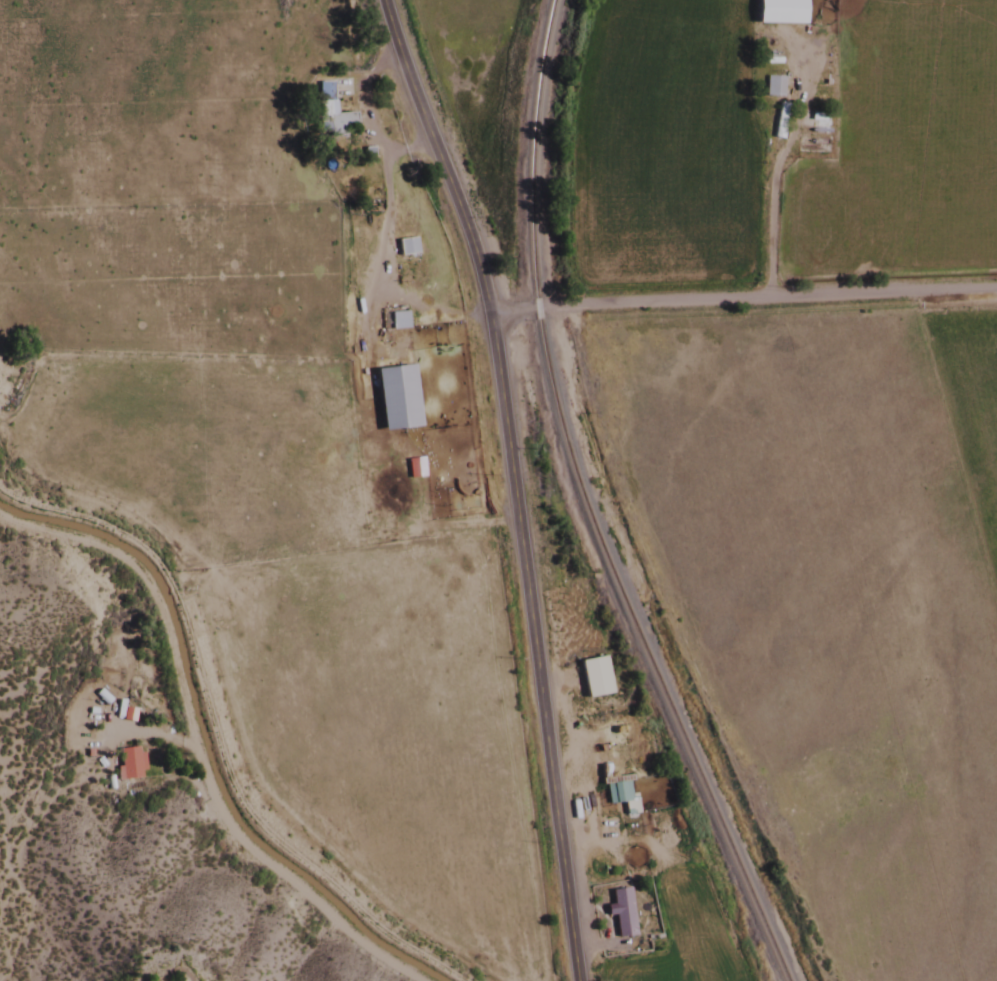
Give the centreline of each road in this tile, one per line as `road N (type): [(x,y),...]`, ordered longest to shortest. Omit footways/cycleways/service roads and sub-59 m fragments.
road 1 (secondary): [(567,980),(472,272),(375,0)]
road 2 (residential): [(480,316),(996,287)]

